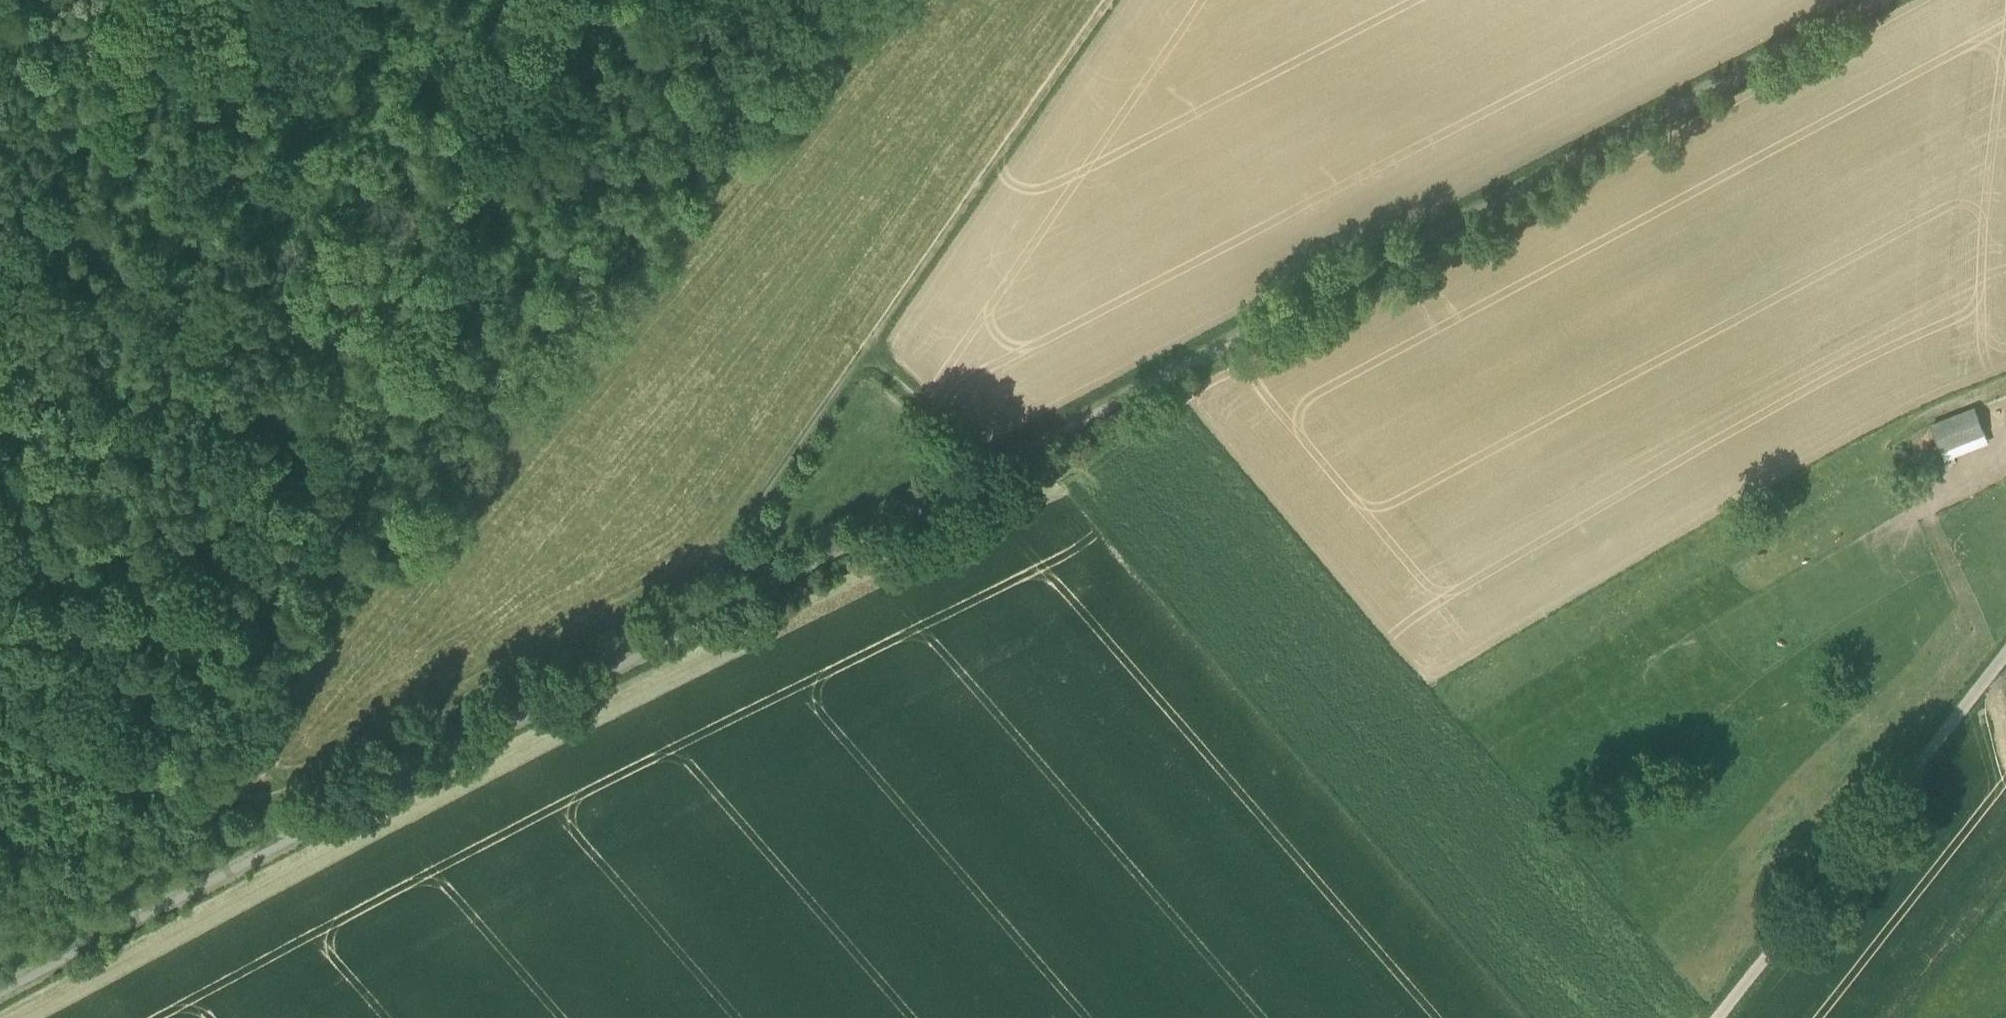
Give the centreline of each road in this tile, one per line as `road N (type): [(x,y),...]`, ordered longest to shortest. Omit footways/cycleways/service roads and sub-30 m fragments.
road 1 (track): [(254,802),(696,570),(1112,0)]
road 2 (unclassified): [(2005,651),(1713,1017)]

